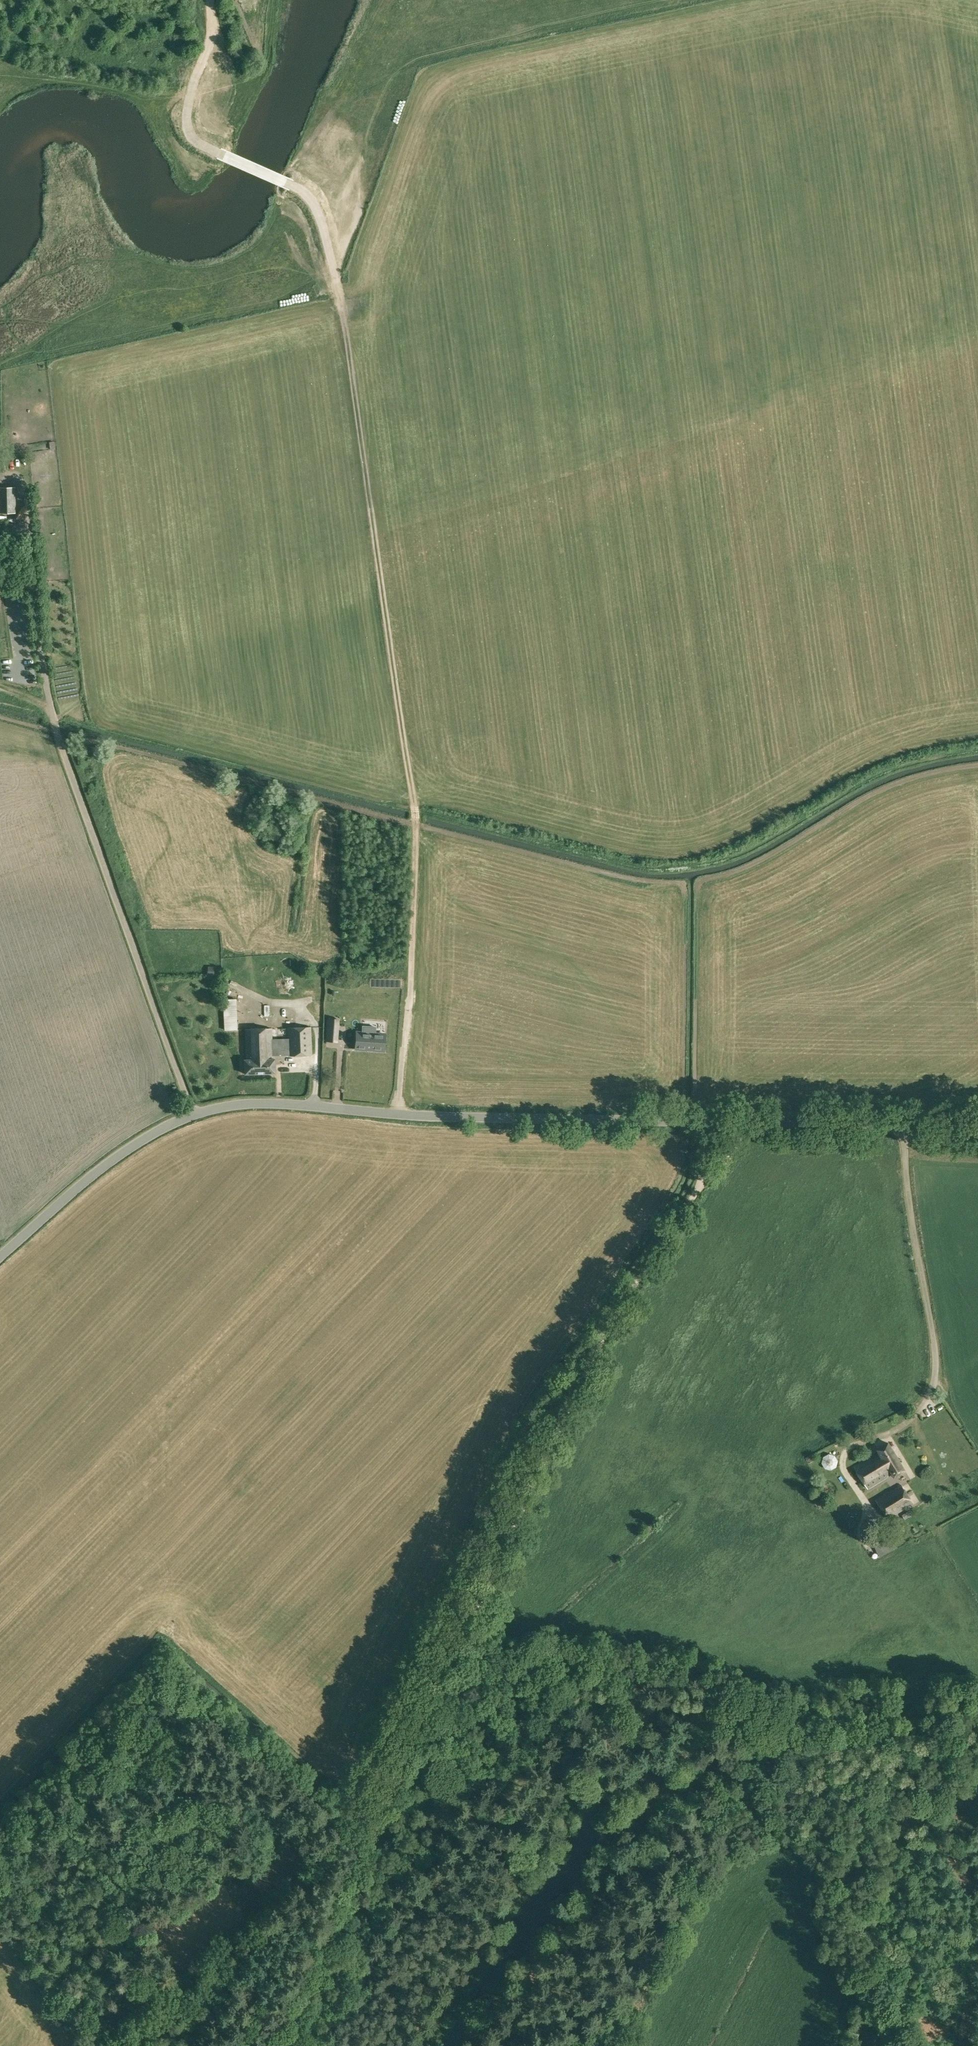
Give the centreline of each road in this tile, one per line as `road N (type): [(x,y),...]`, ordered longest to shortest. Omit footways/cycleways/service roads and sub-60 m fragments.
road 1 (track): [(290,2045),(567,1406),(608,1323),(698,1193)]
road 2 (unclassified): [(745,1123),(221,1106),(192,1113),(129,1149),(0,1257)]
road 3 (unclassified): [(745,1123),(977,1127)]

